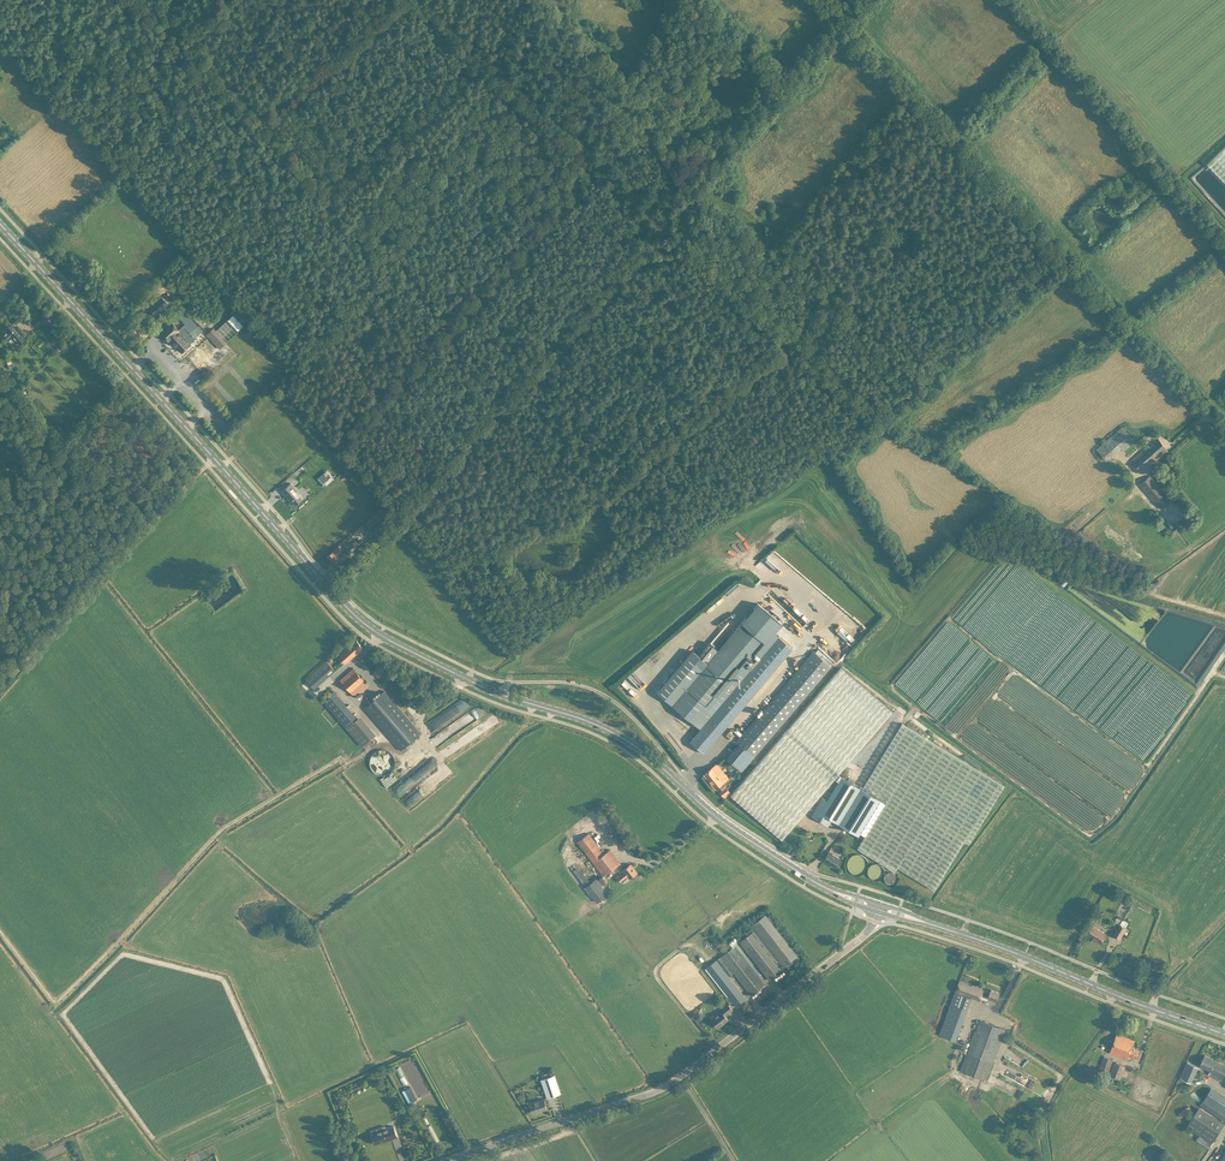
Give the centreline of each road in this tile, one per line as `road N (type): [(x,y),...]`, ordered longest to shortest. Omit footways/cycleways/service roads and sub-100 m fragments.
road 1 (secondary): [(878,908),(823,886),(748,839),(642,751),(597,726),(464,678),(372,630),(0,224)]
road 2 (unclassified): [(458,1160),(668,1085),(867,934),(878,908)]
road 3 (track): [(822,0),(1127,332)]
road 4 (secondary): [(1224,1035),(878,908)]
road 5 (track): [(416,0),(661,227)]
road 6 (track): [(212,460),(0,687)]
road 7 (track): [(320,594),(404,508)]

